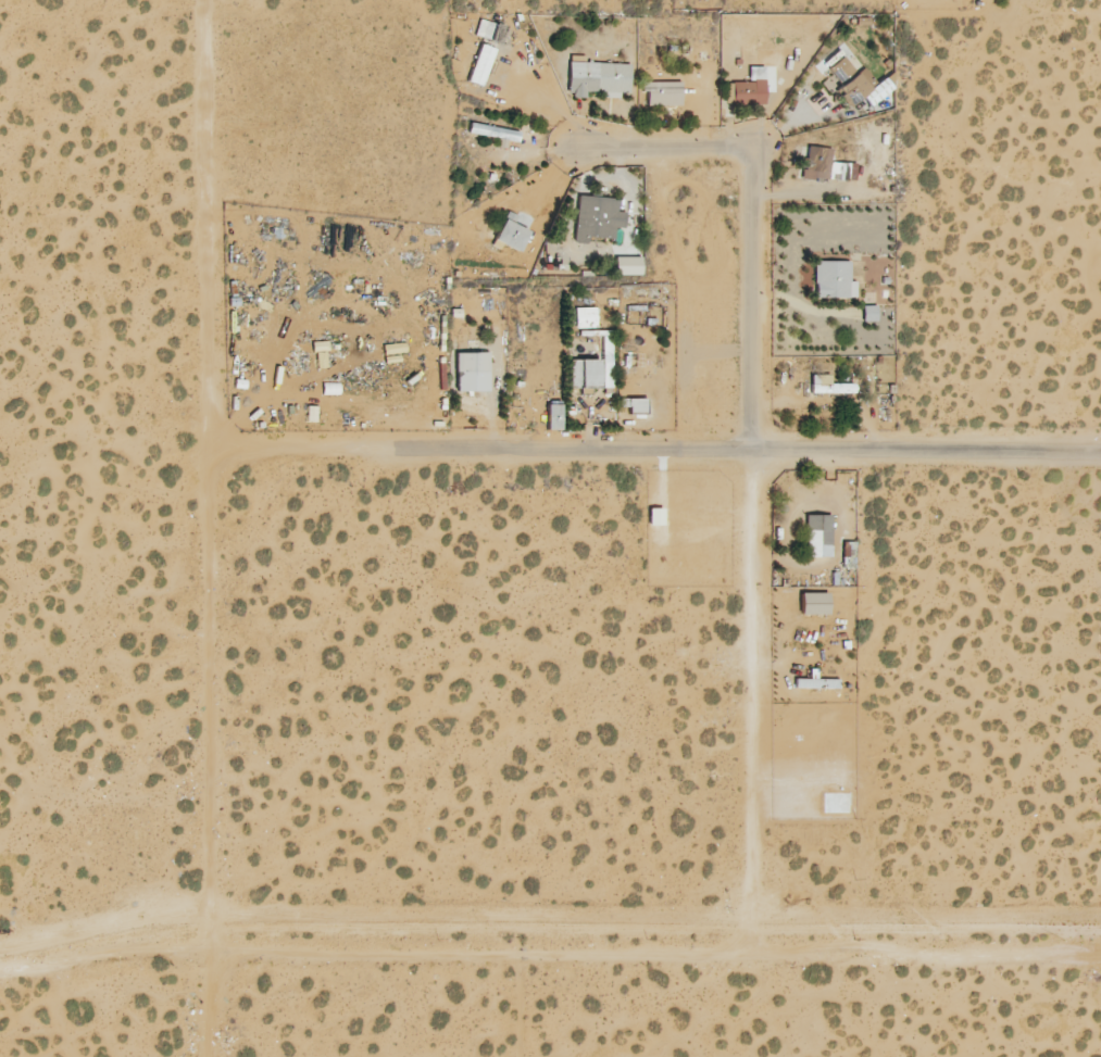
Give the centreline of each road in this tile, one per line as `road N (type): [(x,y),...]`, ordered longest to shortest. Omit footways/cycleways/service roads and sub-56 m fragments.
road 1 (residential): [(755,955),(754,140),(572,143)]
road 2 (residential): [(216,951),(203,0)]
road 3 (residential): [(208,451),(1100,451)]
road 4 (residential): [(0,970),(158,946),(300,957),(755,955)]
road 5 (residential): [(755,955),(1100,955)]

